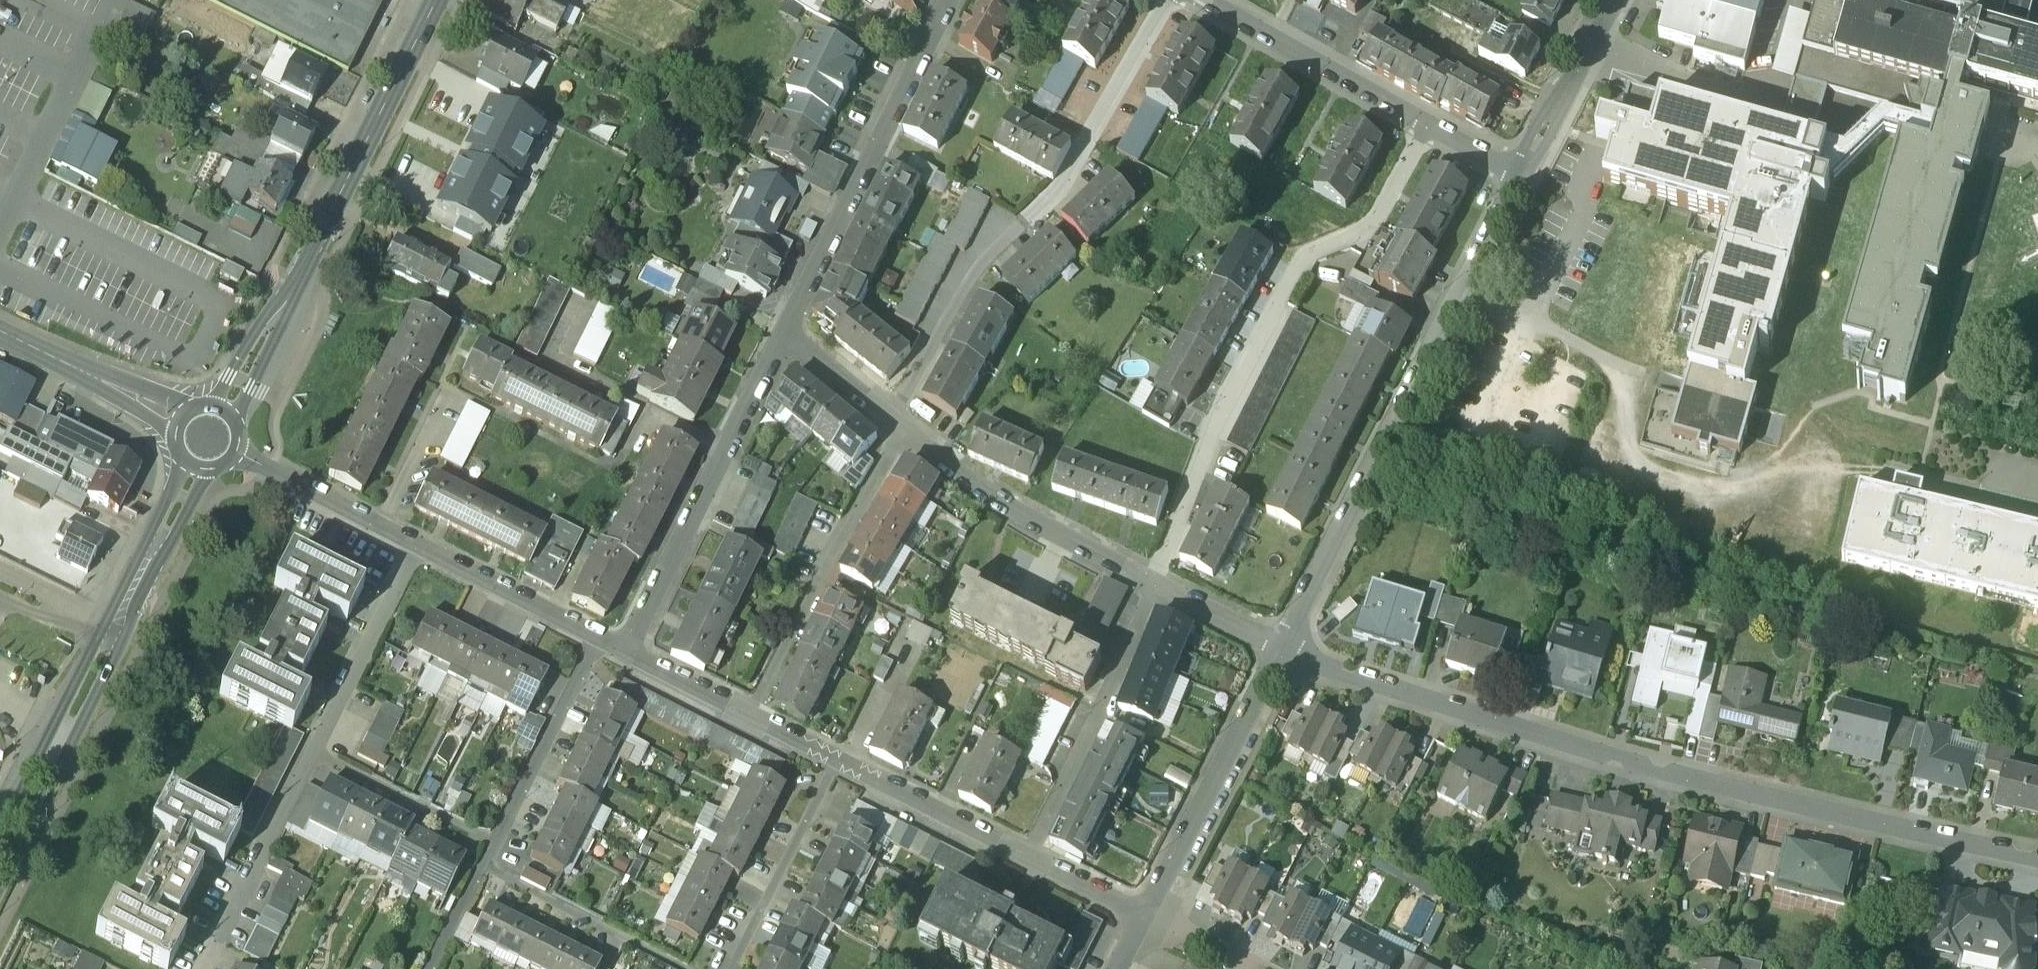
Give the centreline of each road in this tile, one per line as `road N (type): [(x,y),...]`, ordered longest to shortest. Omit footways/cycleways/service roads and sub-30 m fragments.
road 1 (residential): [(1279,646),(1638,764),(2037,858)]
road 2 (residential): [(1279,646),(1521,169)]
road 3 (residential): [(418,545),(204,968)]
road 4 (secondary): [(435,0),(224,409)]
road 5 (secondary): [(0,858),(194,467)]
road 6 (residential): [(787,329),(948,0)]
road 7 (residential): [(622,651),(787,329)]
road 8 (residential): [(1521,169),(1204,0)]
road 9 (residential): [(1085,167),(983,260),(892,422)]
road 10 (residential): [(892,422),(1012,510),(1153,580)]
road 11 (residential): [(1027,856),(1153,580)]
road 12 (residential): [(1140,911),(1279,646)]
road 13 (residential): [(622,651),(847,766)]
road 14 (residential): [(418,545),(622,651)]
road 15 (residential): [(847,766),(1027,856)]
road 16 (residential): [(180,419),(0,331)]
road 17 (residential): [(1521,169),(1609,0)]
road 18 (residential): [(236,454),(379,525)]
road 19 (residential): [(379,525),(450,389)]
road 20 (residential): [(1153,580),(1279,646)]
road 21 (residential): [(787,329),(892,422)]
road 22 (residential): [(907,643),(847,766)]
road 23 (residential): [(1027,856),(1140,911)]
road 24 (residential): [(1140,911),(1251,968)]

